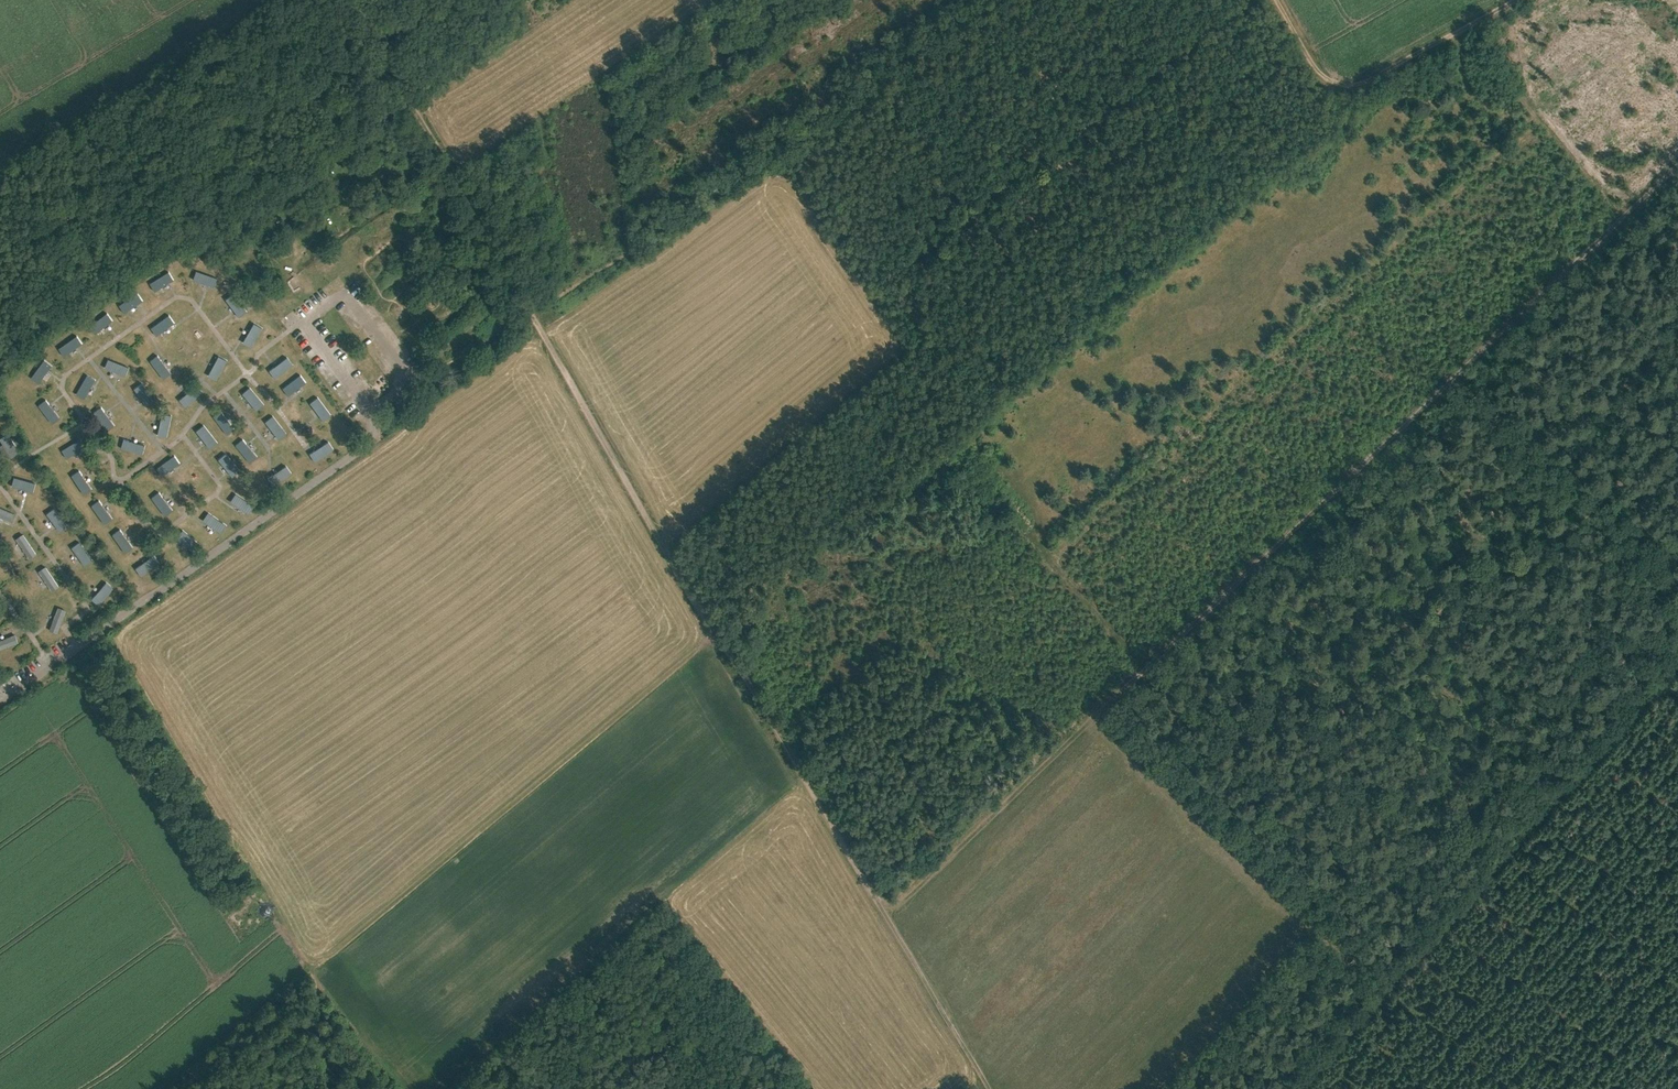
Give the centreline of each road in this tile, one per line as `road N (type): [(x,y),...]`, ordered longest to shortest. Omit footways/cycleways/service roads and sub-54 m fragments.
road 1 (track): [(987,1088),(409,106),(358,0)]
road 2 (track): [(1232,846),(1112,725),(1107,706),(1677,161)]
road 3 (track): [(414,388),(433,389),(707,203),(761,152),(918,46),(971,0)]
road 4 (track): [(315,965),(716,633)]
road 5 (track): [(1159,1088),(1302,935),(1291,903),(1232,846)]
road 6 (track): [(1453,374),(1677,601)]
road 7 (track): [(1512,0),(1352,87),(1310,67),(1272,0)]

